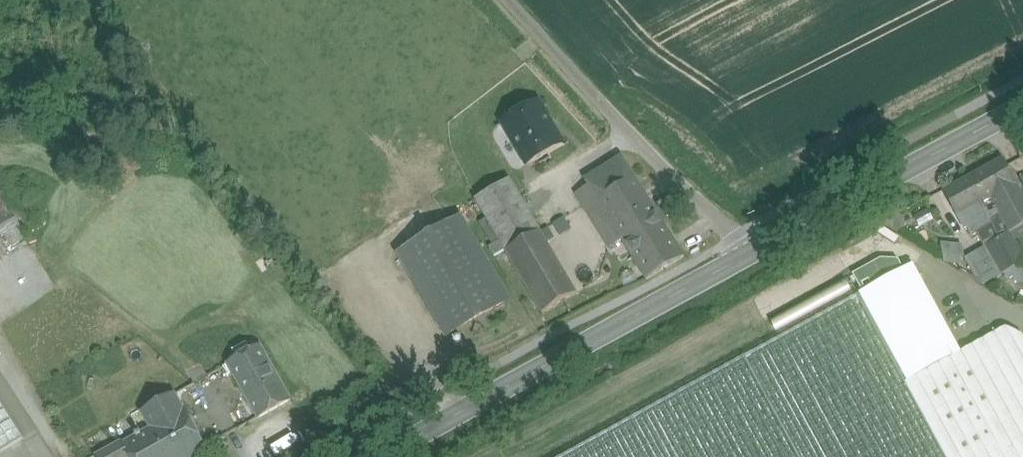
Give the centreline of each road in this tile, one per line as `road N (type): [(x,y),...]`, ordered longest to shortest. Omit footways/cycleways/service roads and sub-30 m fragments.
road 1 (secondary): [(751,256),(386,456)]
road 2 (unclassified): [(515,0),(751,256)]
road 3 (secondary): [(1022,107),(751,256)]

